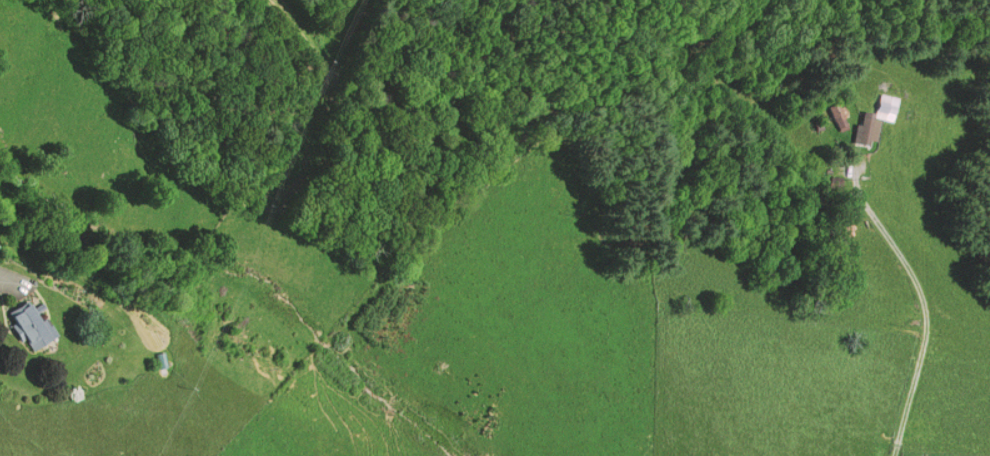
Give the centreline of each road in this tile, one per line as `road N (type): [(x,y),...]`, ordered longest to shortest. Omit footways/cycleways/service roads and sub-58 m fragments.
road 1 (residential): [(891,455),(923,308),(860,200),(853,147)]

